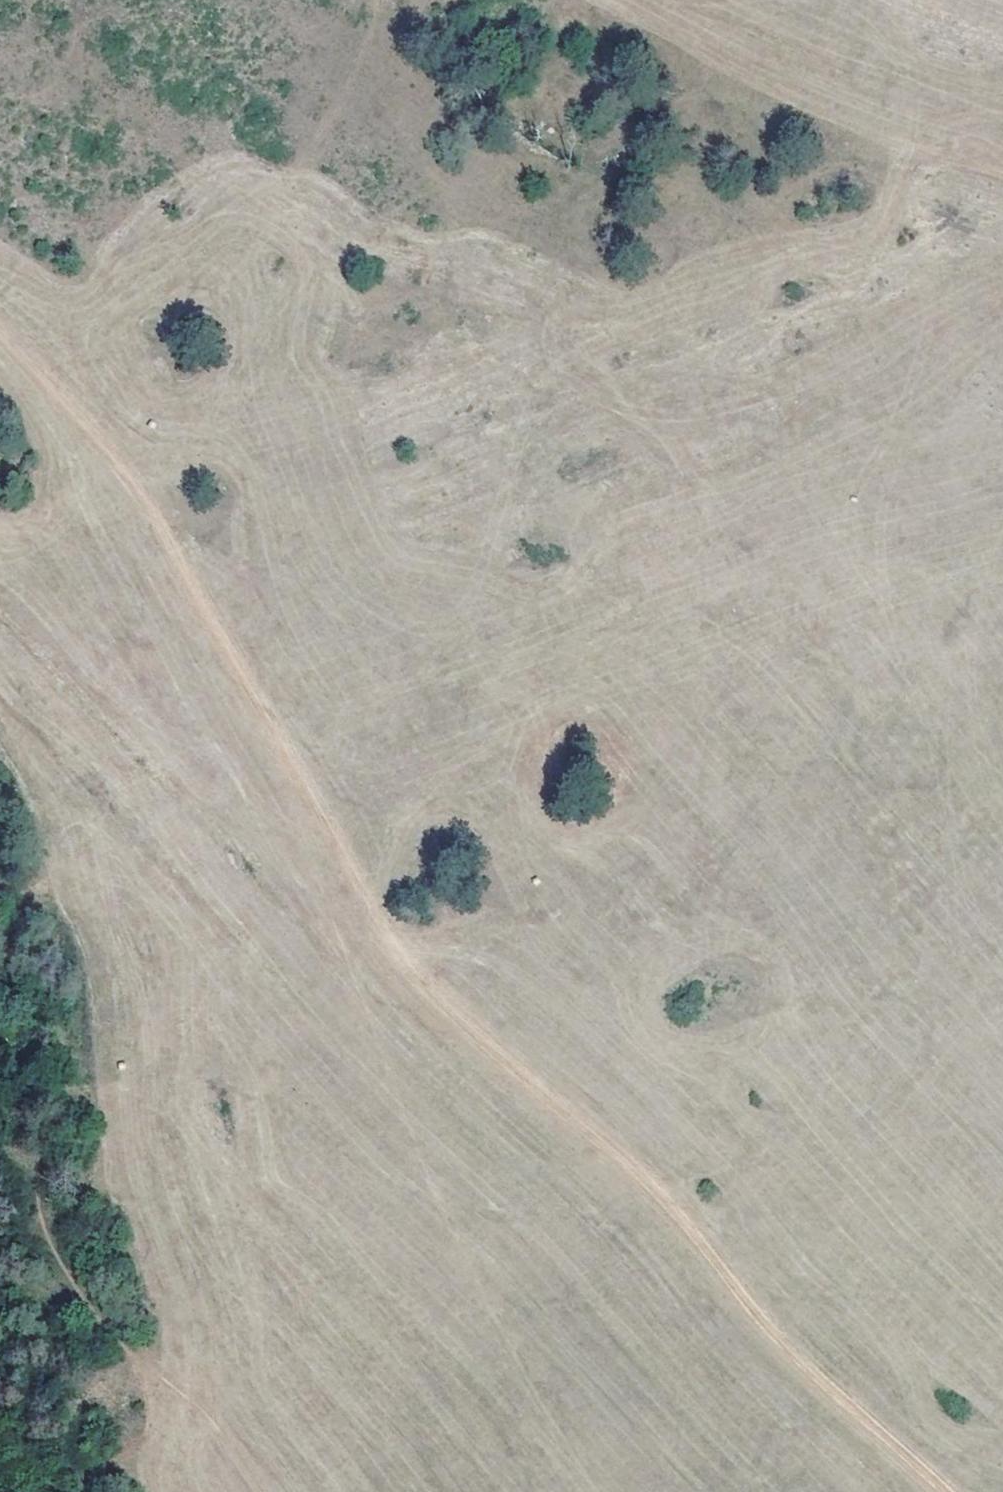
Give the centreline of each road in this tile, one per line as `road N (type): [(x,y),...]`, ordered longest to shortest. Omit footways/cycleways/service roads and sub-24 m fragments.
road 1 (track): [(0,334),(149,505),(405,948),(503,1048),(617,1147),(778,1332),(945,1491)]
road 2 (track): [(0,917),(30,998),(43,1213),(92,1304),(168,1389)]
road 3 (track): [(616,0),(832,117),(1002,174)]
road 4 (track): [(246,1491),(168,1389)]

